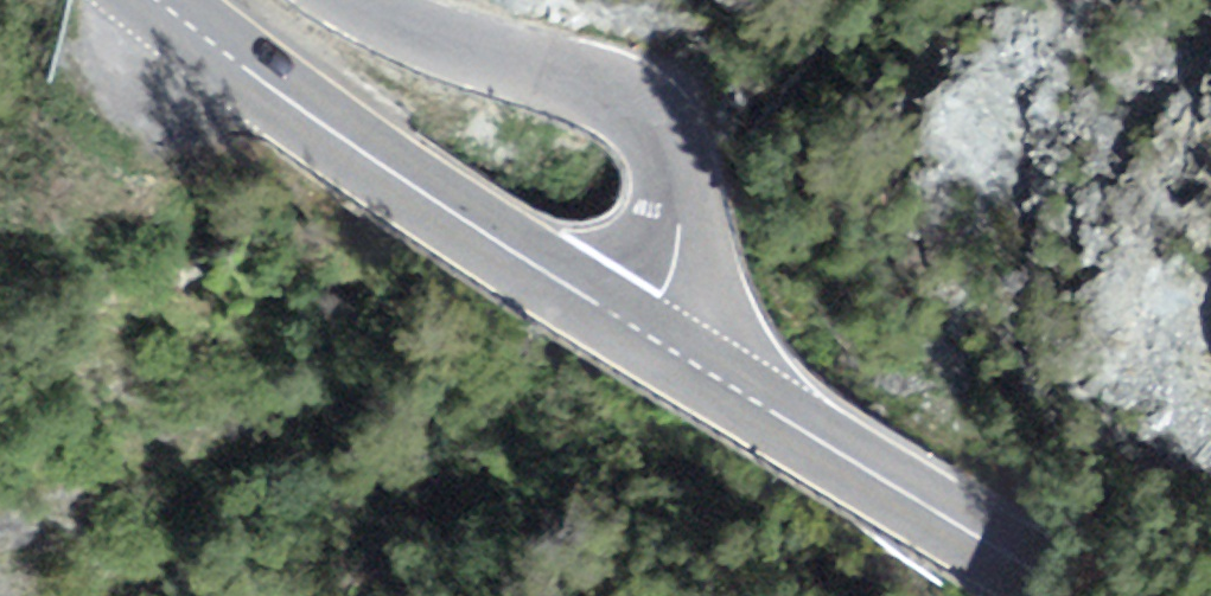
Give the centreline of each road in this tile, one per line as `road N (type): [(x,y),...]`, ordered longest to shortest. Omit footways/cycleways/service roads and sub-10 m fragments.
road 1 (secondary): [(161,0),(378,163),(640,334)]
road 2 (tertiary): [(354,0),(441,44),(599,88),(653,121),(679,172),(680,211),(668,272),(640,334)]
road 3 (secondary): [(640,334),(1066,595)]

